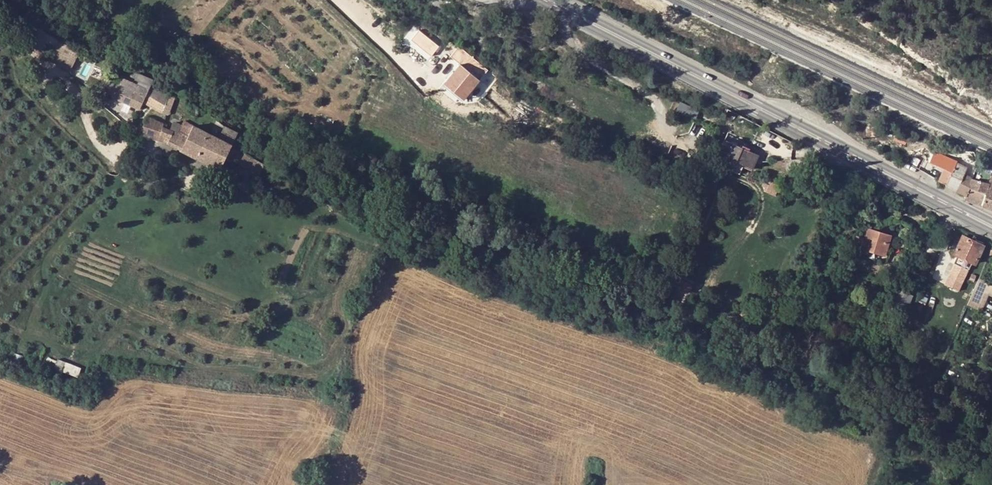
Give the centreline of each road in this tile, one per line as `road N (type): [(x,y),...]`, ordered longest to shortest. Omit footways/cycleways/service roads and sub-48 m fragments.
road 1 (secondary): [(538,0),(991,233)]
road 2 (secondary): [(991,221),(559,0)]

